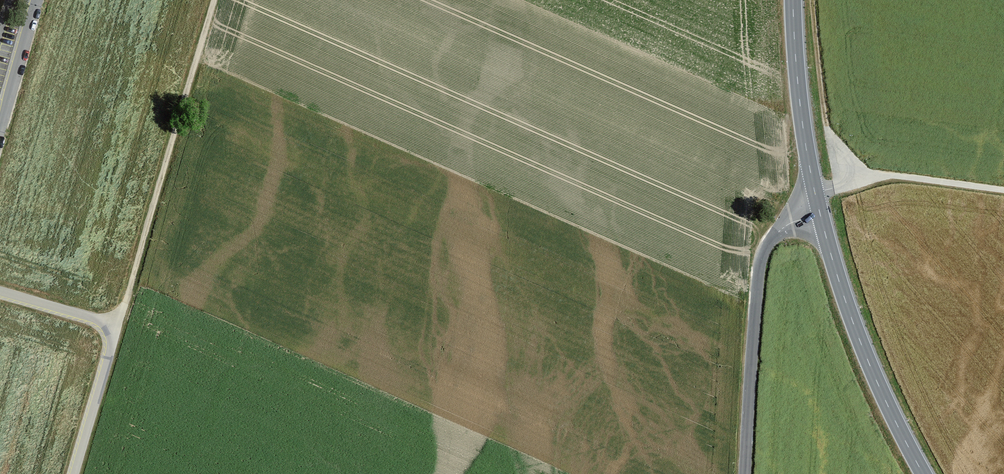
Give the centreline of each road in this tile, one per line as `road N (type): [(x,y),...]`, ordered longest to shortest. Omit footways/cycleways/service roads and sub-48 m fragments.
road 1 (track): [(215,0),(114,338)]
road 2 (unclassified): [(745,473),(761,261),(786,226),(820,216)]
road 3 (secondary): [(820,216),(869,363),(923,473)]
road 4 (residential): [(76,473),(114,338),(108,325),(0,292)]
road 5 (secondary): [(793,0),(801,119),(820,216)]
road 6 (track): [(815,193),(890,176),(1003,190)]
road 7 (track): [(845,185),(826,126),(813,0)]
road 8 (residential): [(0,127),(37,0)]

